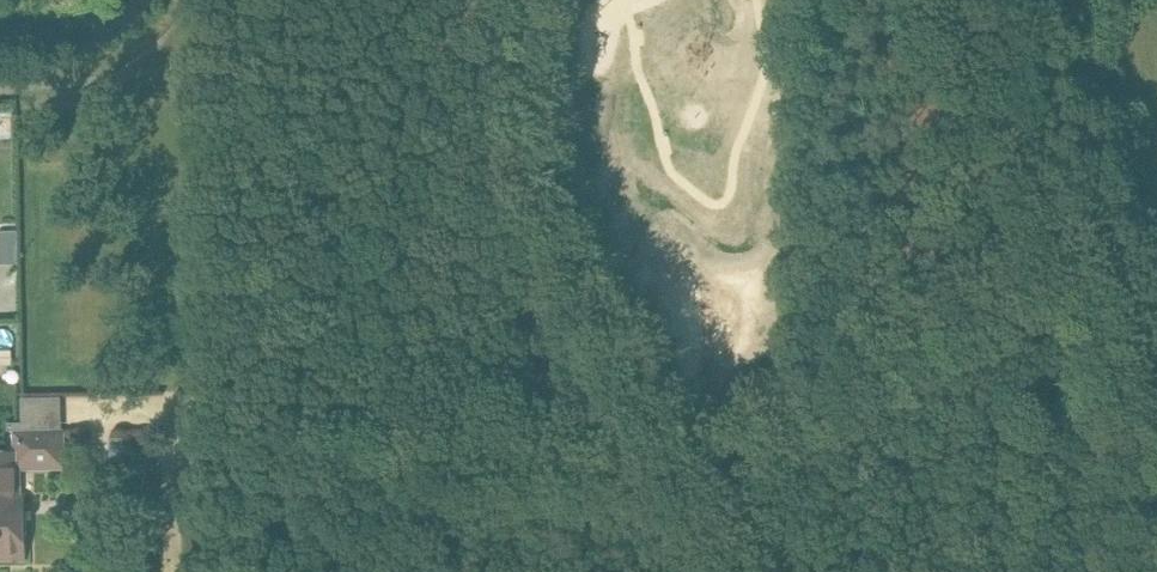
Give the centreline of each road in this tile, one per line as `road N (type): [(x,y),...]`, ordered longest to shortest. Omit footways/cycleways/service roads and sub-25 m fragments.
road 1 (unclassified): [(236,571),(237,0)]

